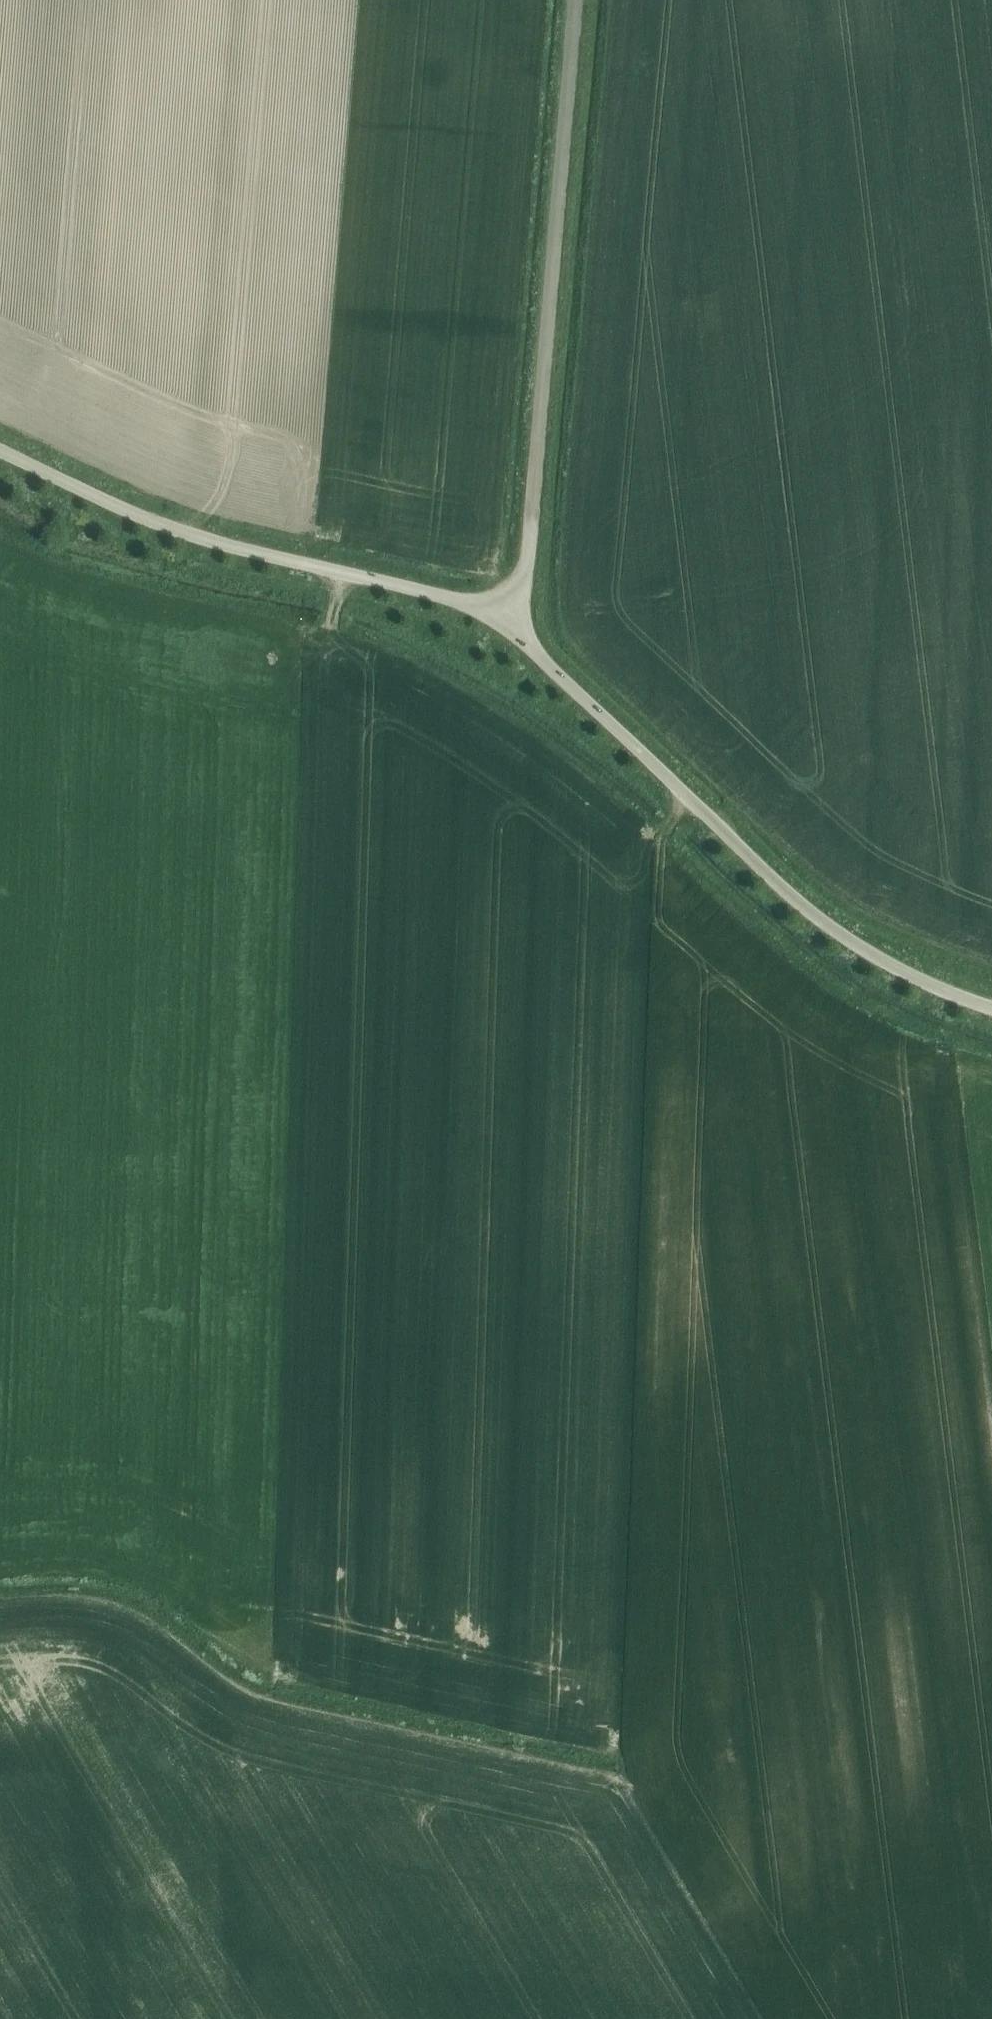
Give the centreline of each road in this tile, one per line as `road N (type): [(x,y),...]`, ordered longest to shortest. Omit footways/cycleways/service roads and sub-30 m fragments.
road 1 (unclassified): [(503,623),(530,545),(577,0)]
road 2 (unclassified): [(991,1009),(871,954),(797,902),(503,623)]
road 3 (unclassified): [(503,623),(416,590),(159,524),(0,451)]

